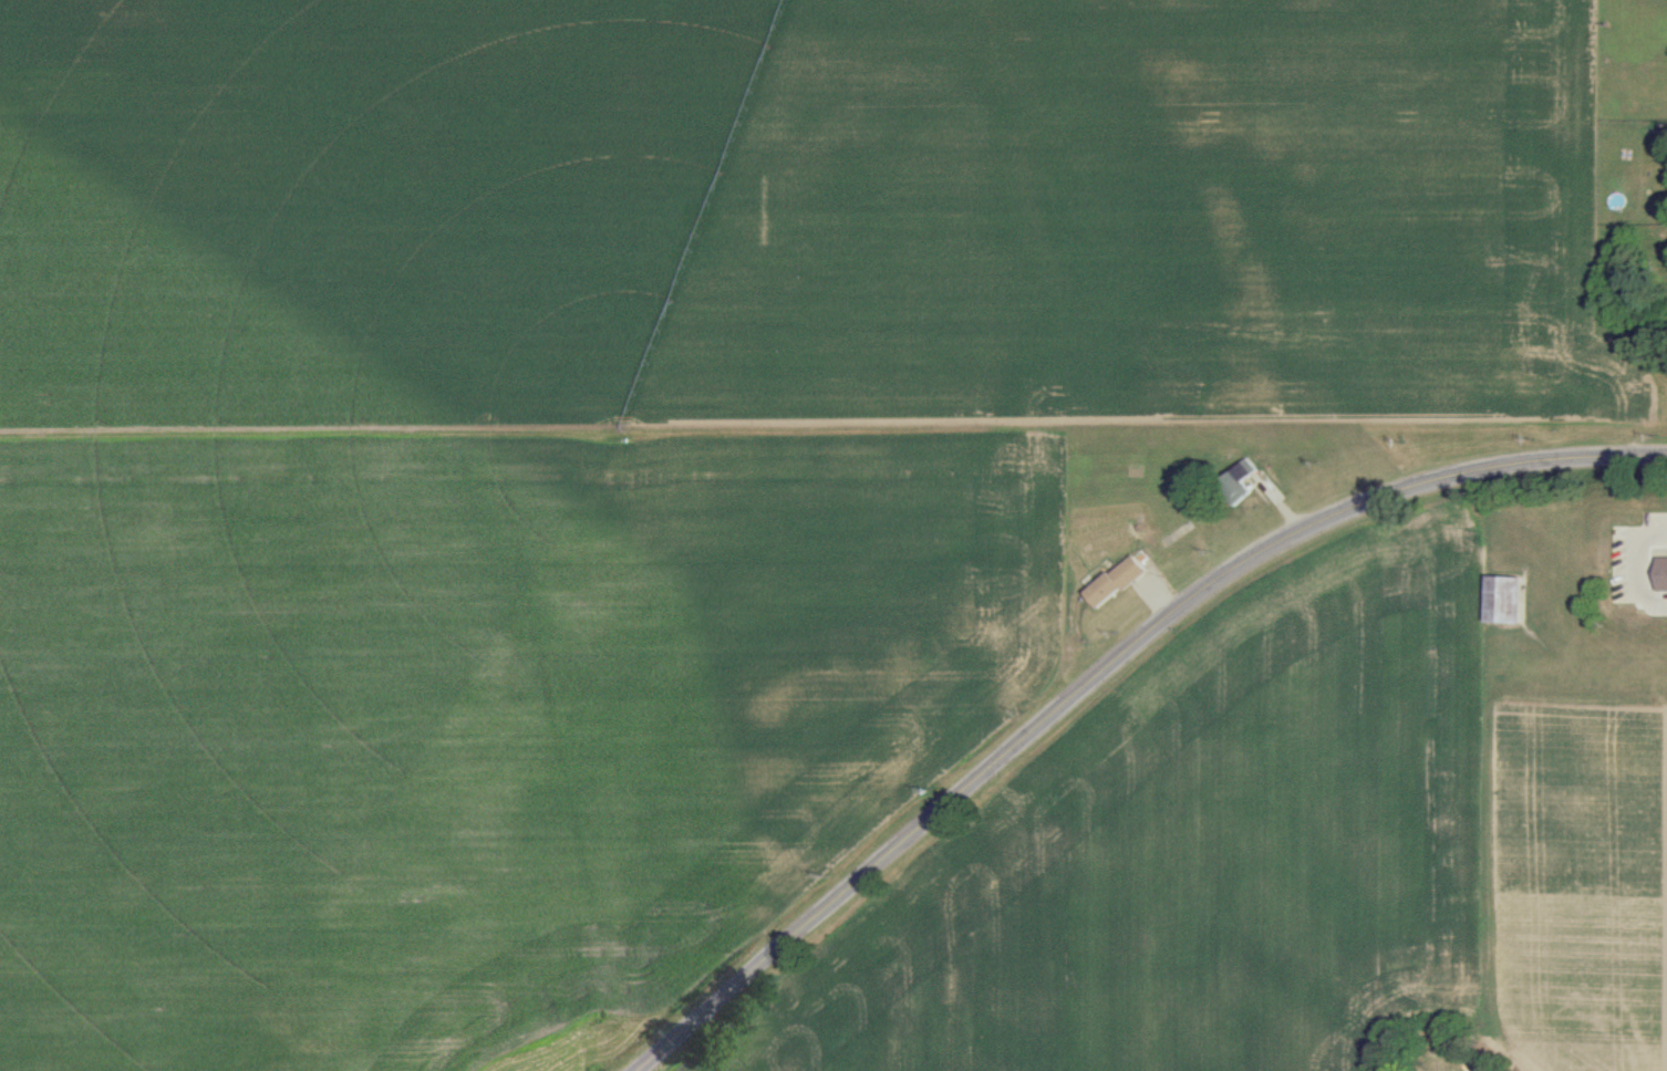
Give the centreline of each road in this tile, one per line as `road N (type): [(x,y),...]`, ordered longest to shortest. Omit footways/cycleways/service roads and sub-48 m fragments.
road 1 (tertiary): [(635,1070),(1163,618),(1230,572),(1298,532),(1408,487),(1488,467),(1666,455)]

